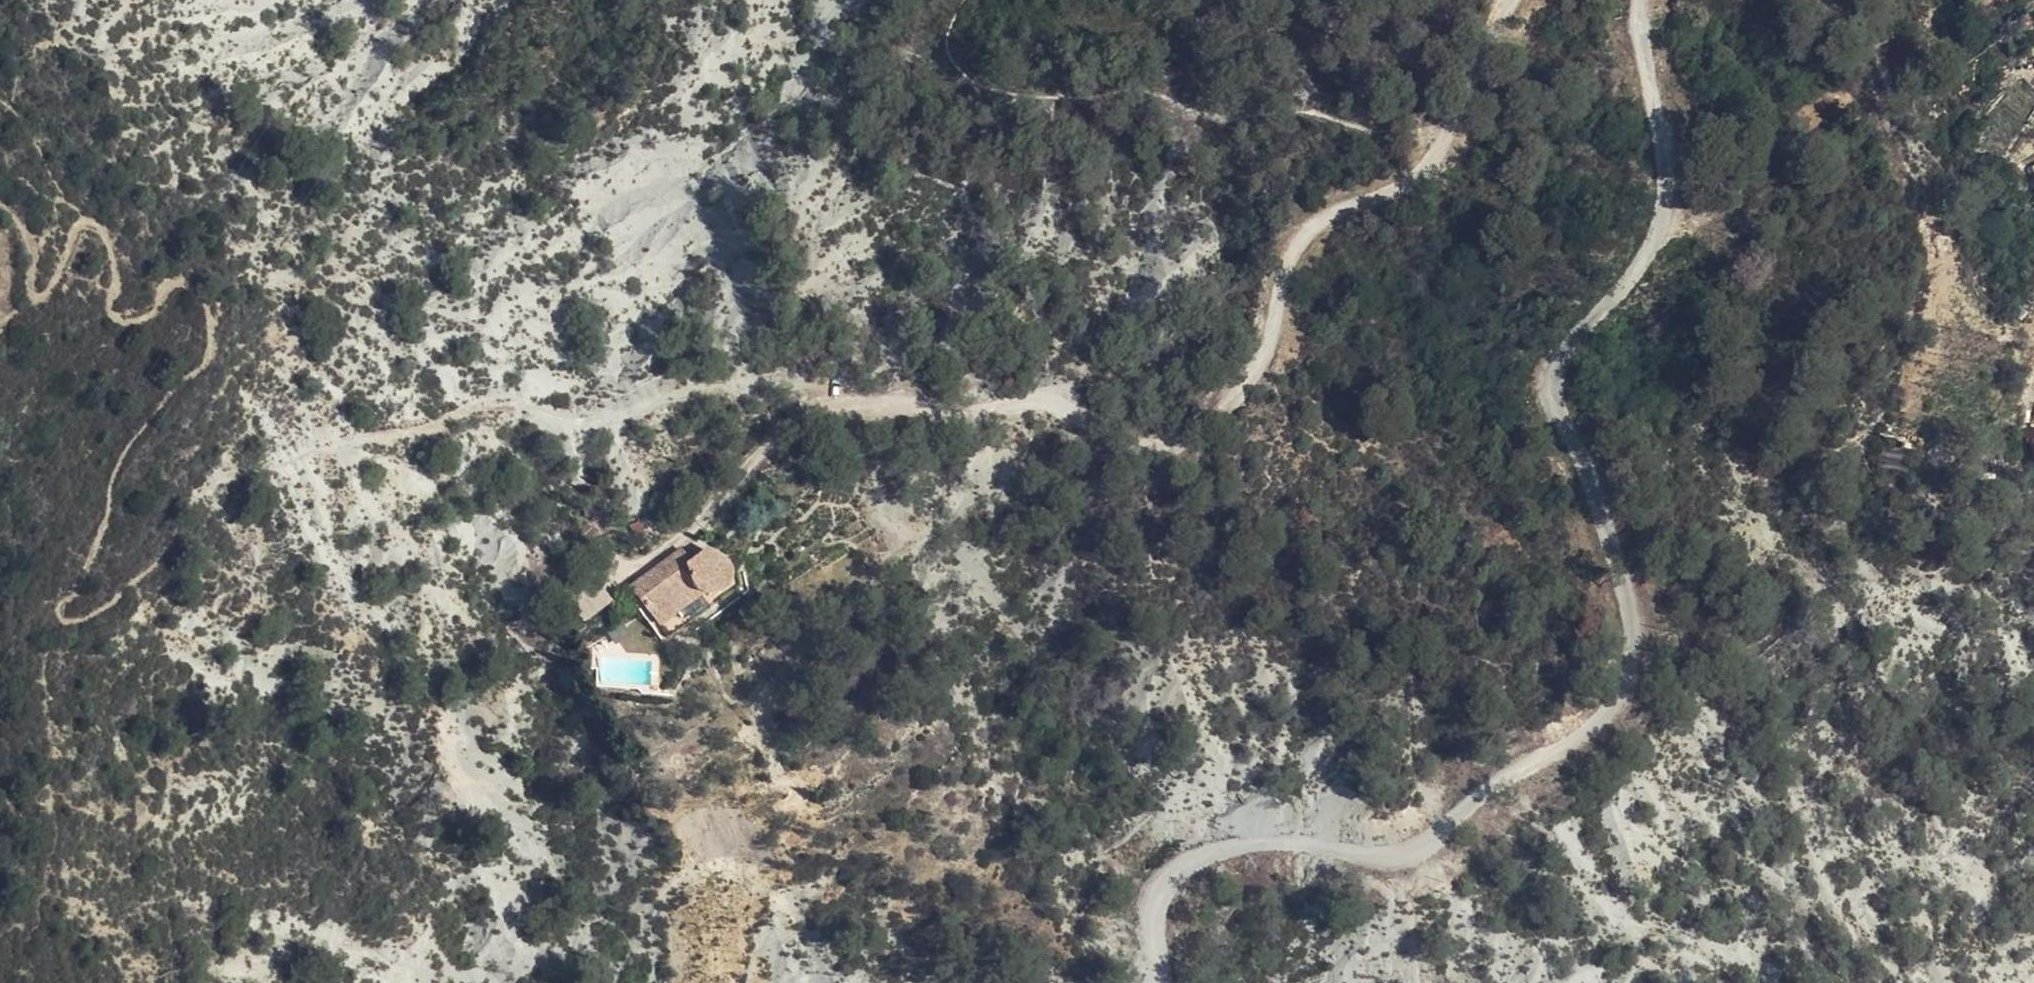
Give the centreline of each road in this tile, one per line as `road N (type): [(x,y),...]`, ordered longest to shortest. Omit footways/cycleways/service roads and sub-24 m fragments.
road 1 (track): [(1641,0),(1671,180),(1653,236),(1581,327),(1558,400),(1616,538),(1634,632),(1604,722),(1399,871),(1320,847),(1198,857),(1162,891),(1159,982)]
road 2 (track): [(1516,0),(1437,164),(1298,238),(1251,369),(1187,430),(1127,447),(1024,414),(912,402),(832,405),(758,459),(681,533)]

